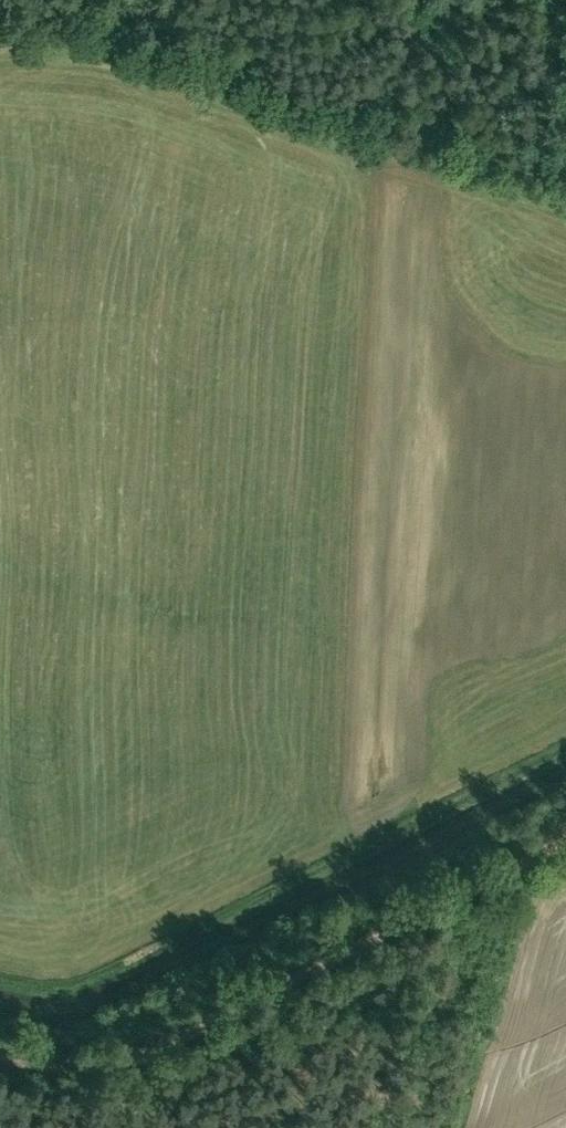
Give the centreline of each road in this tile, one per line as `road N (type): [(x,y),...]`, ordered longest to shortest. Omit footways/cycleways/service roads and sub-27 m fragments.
road 1 (track): [(0,1053),(55,1066),(95,1057),(565,834)]

